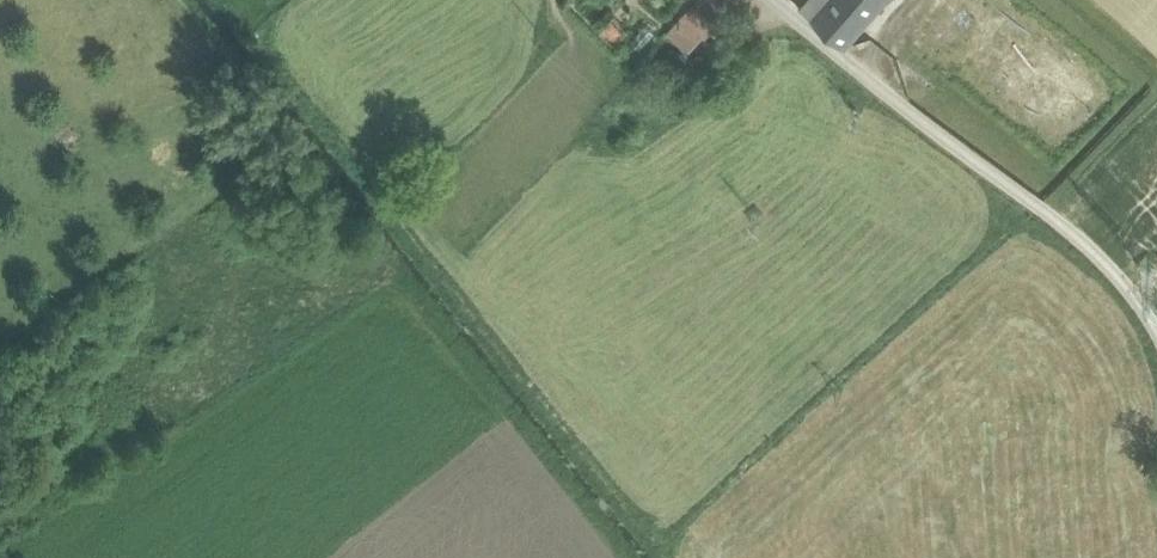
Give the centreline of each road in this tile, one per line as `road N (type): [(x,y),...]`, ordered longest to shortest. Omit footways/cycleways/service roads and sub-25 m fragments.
road 1 (residential): [(1156,308),(777,0)]

